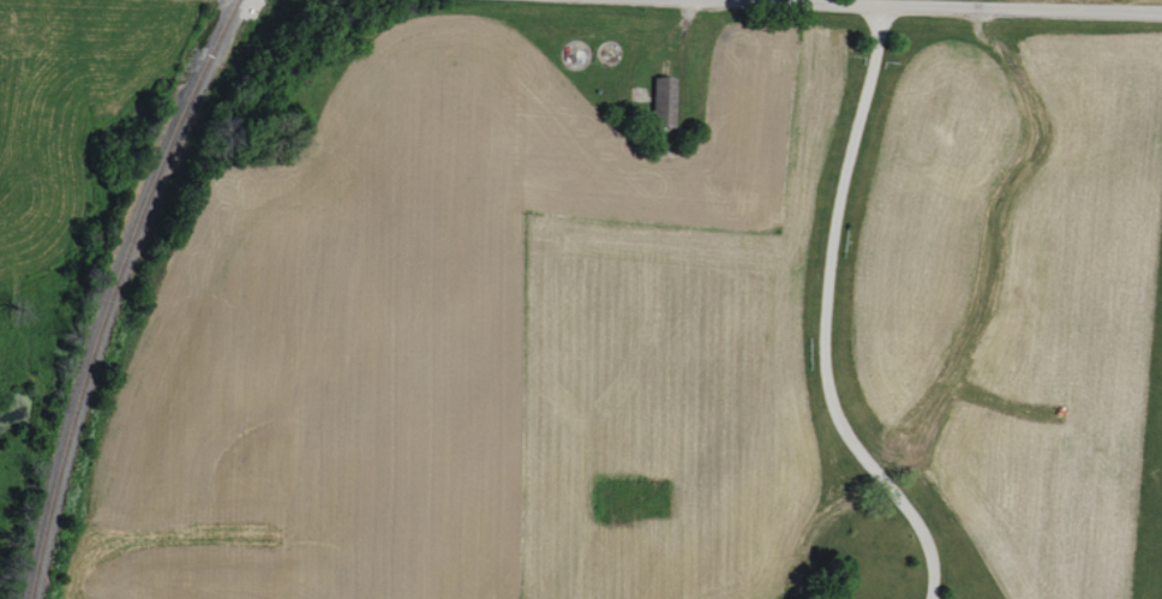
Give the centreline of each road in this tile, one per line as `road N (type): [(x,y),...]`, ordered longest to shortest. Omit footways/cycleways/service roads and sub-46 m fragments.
road 1 (residential): [(1161,6),(695,0)]

